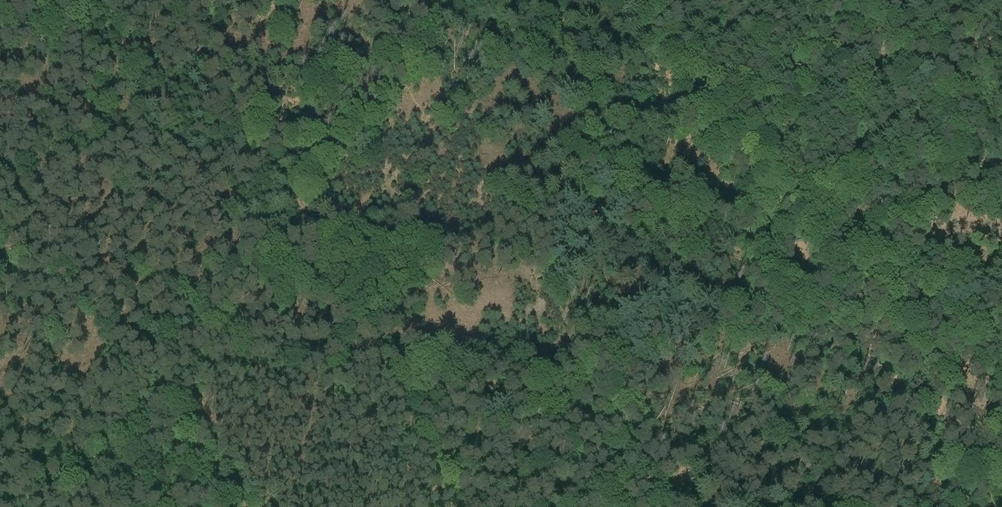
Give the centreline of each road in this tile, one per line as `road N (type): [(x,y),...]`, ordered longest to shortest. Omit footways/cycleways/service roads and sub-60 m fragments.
road 1 (track): [(452,506),(371,325),(167,0)]
road 2 (track): [(835,246),(629,0)]
road 3 (track): [(990,506),(958,408),(835,246)]
road 4 (track): [(1001,174),(835,246)]

